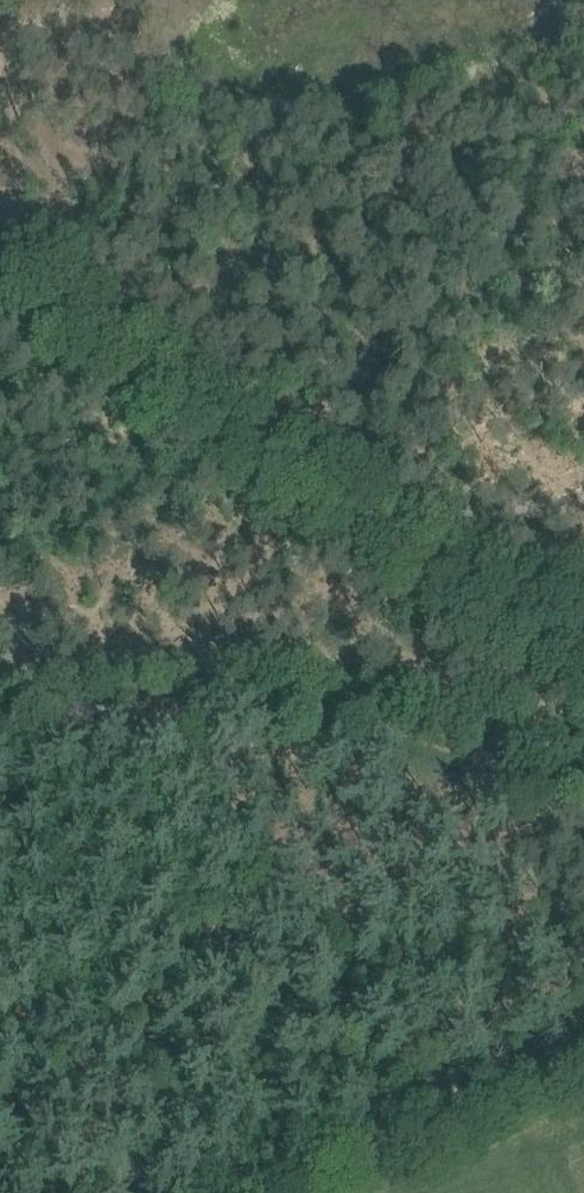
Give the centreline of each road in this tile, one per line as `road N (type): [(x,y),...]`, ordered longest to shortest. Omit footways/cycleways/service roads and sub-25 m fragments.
road 1 (track): [(583,658),(53,304),(0,251)]
road 2 (track): [(583,779),(544,777),(330,706),(241,695),(0,708)]

